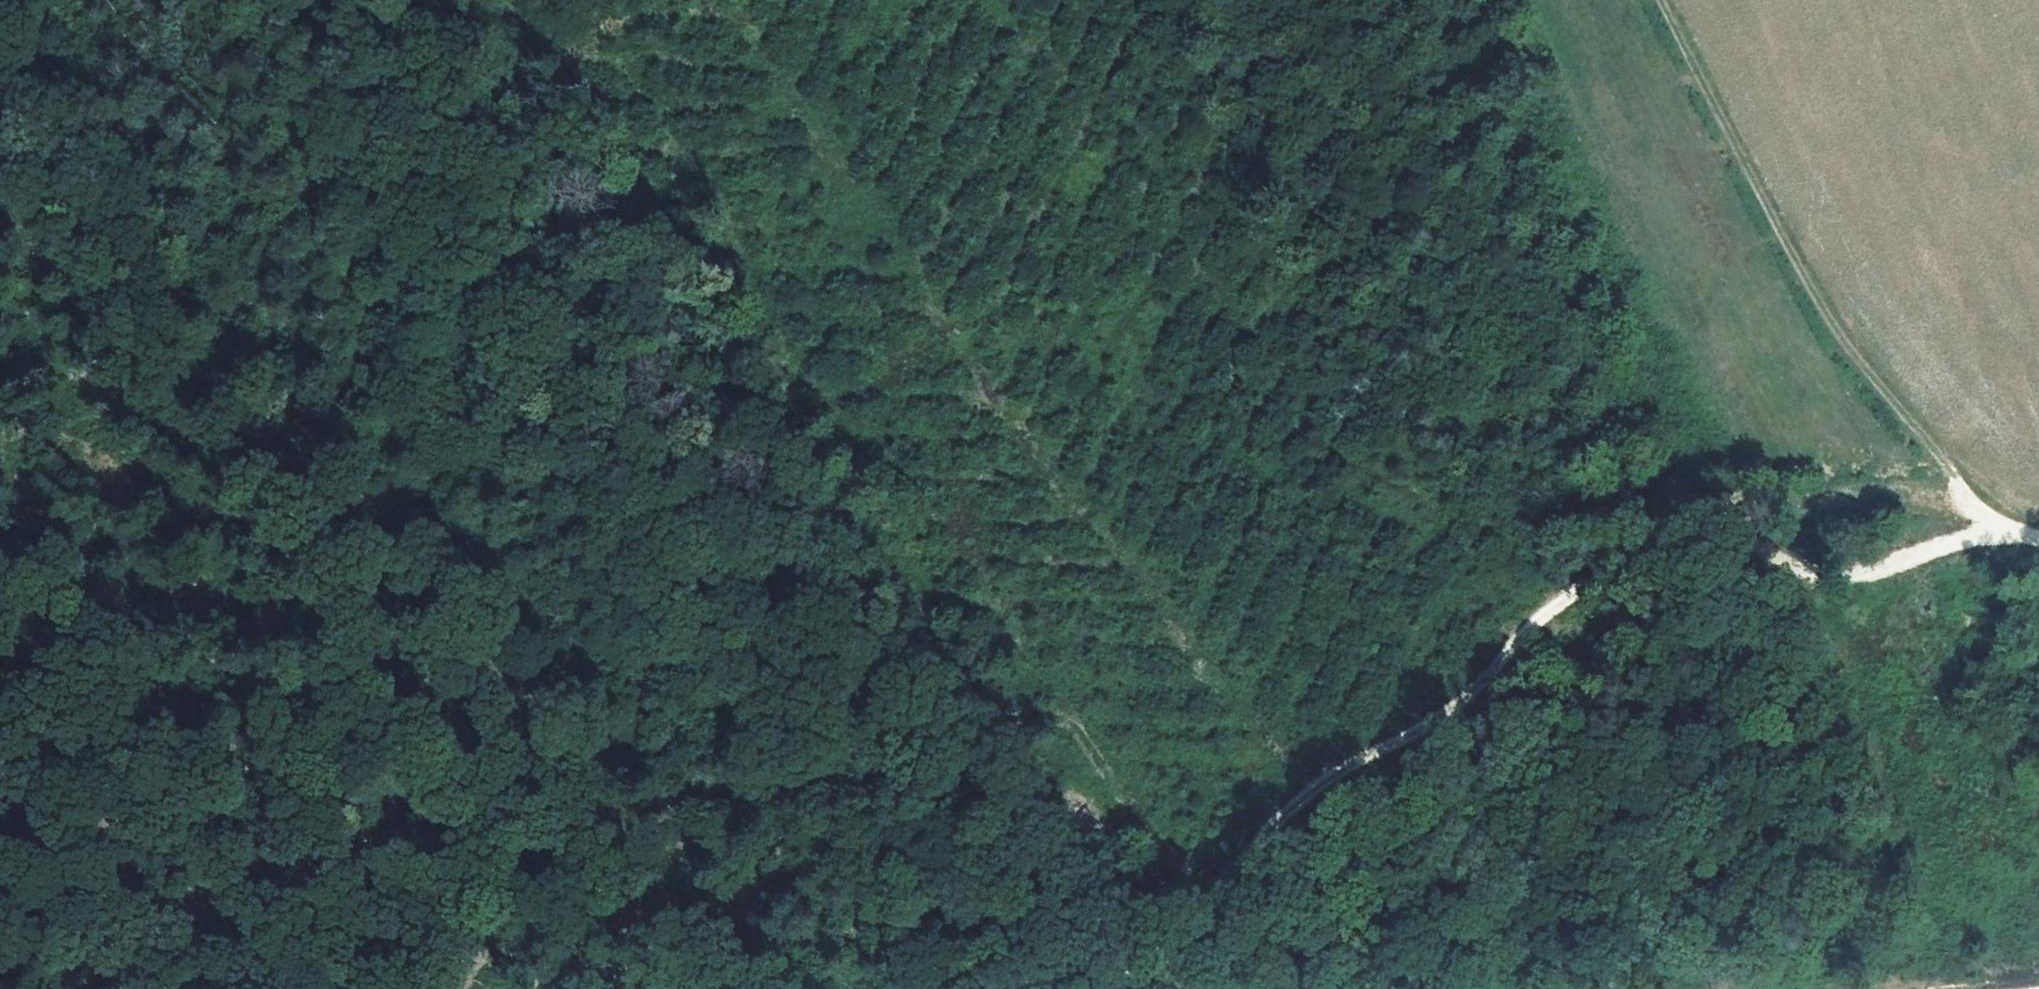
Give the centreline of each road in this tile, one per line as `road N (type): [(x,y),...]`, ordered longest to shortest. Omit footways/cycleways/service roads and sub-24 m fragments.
road 1 (track): [(1095,988),(1409,679),(1594,565),(2038,542)]
road 2 (track): [(2038,506),(1956,446),(1700,0)]

